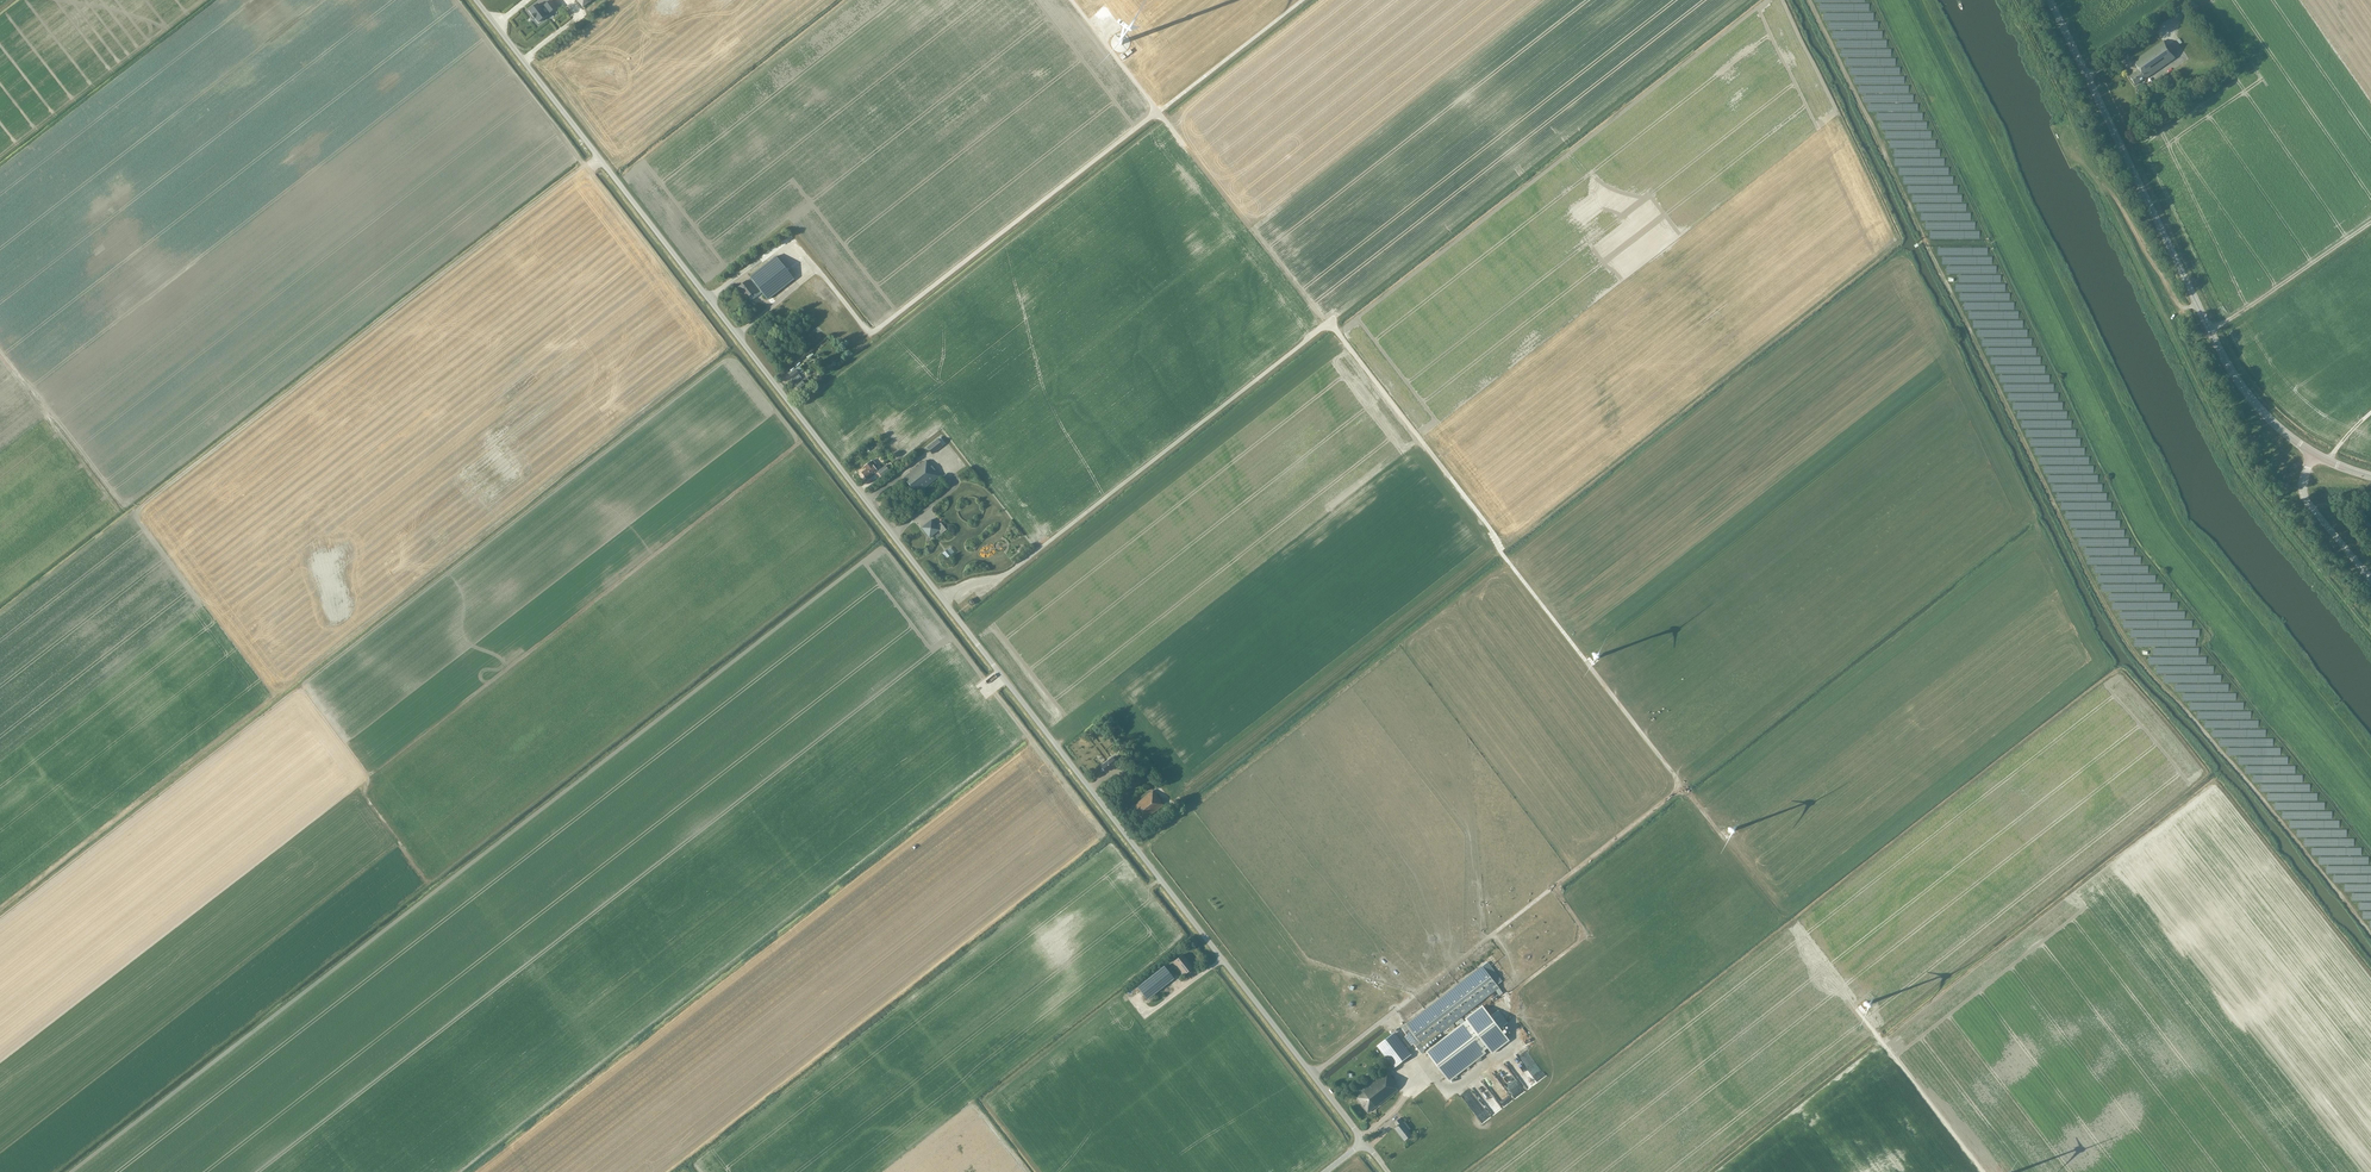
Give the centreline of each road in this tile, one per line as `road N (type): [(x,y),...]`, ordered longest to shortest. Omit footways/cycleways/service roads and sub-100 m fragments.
road 1 (unclassified): [(1362,1143),(473,0)]
road 2 (secondary): [(2311,452),(2244,388),(2048,0)]
road 3 (track): [(2076,152),(2119,203),(2177,305),(2197,307)]
road 4 (track): [(1684,788),(1586,662)]
road 5 (unclassified): [(2370,583),(2307,503),(2311,452)]

